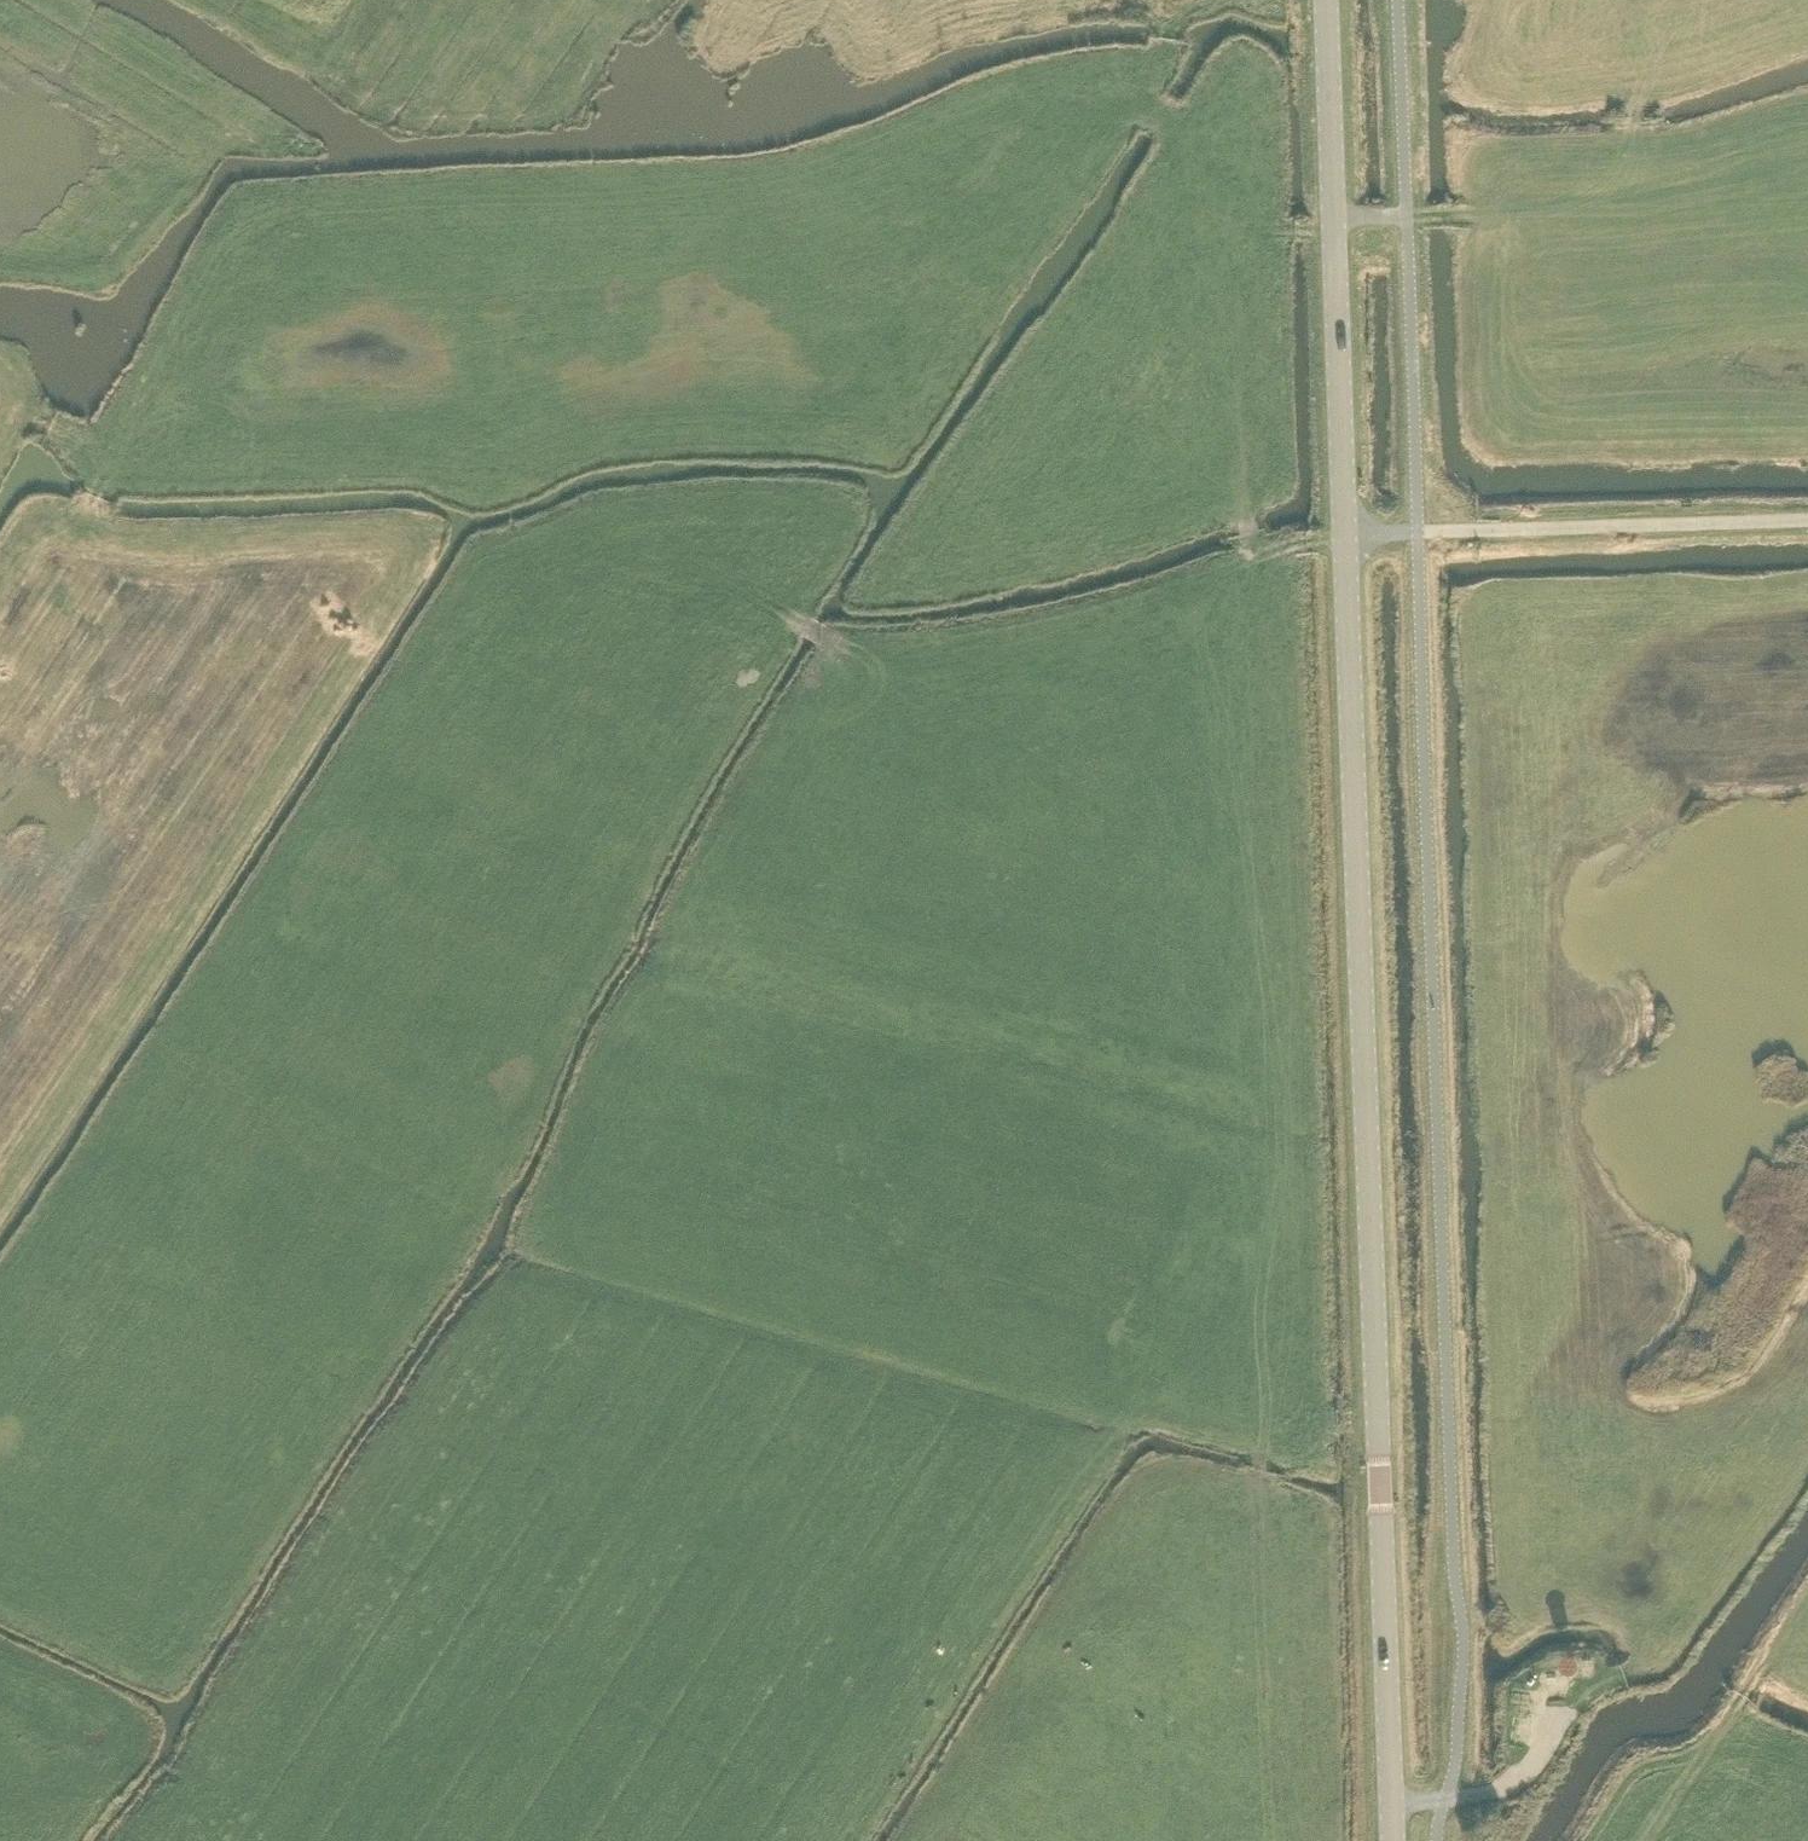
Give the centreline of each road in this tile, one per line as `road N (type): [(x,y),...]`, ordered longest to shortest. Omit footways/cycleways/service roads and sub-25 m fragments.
road 1 (tertiary): [(1395,1840),(1327,0)]
road 2 (track): [(1335,217),(1490,214)]

